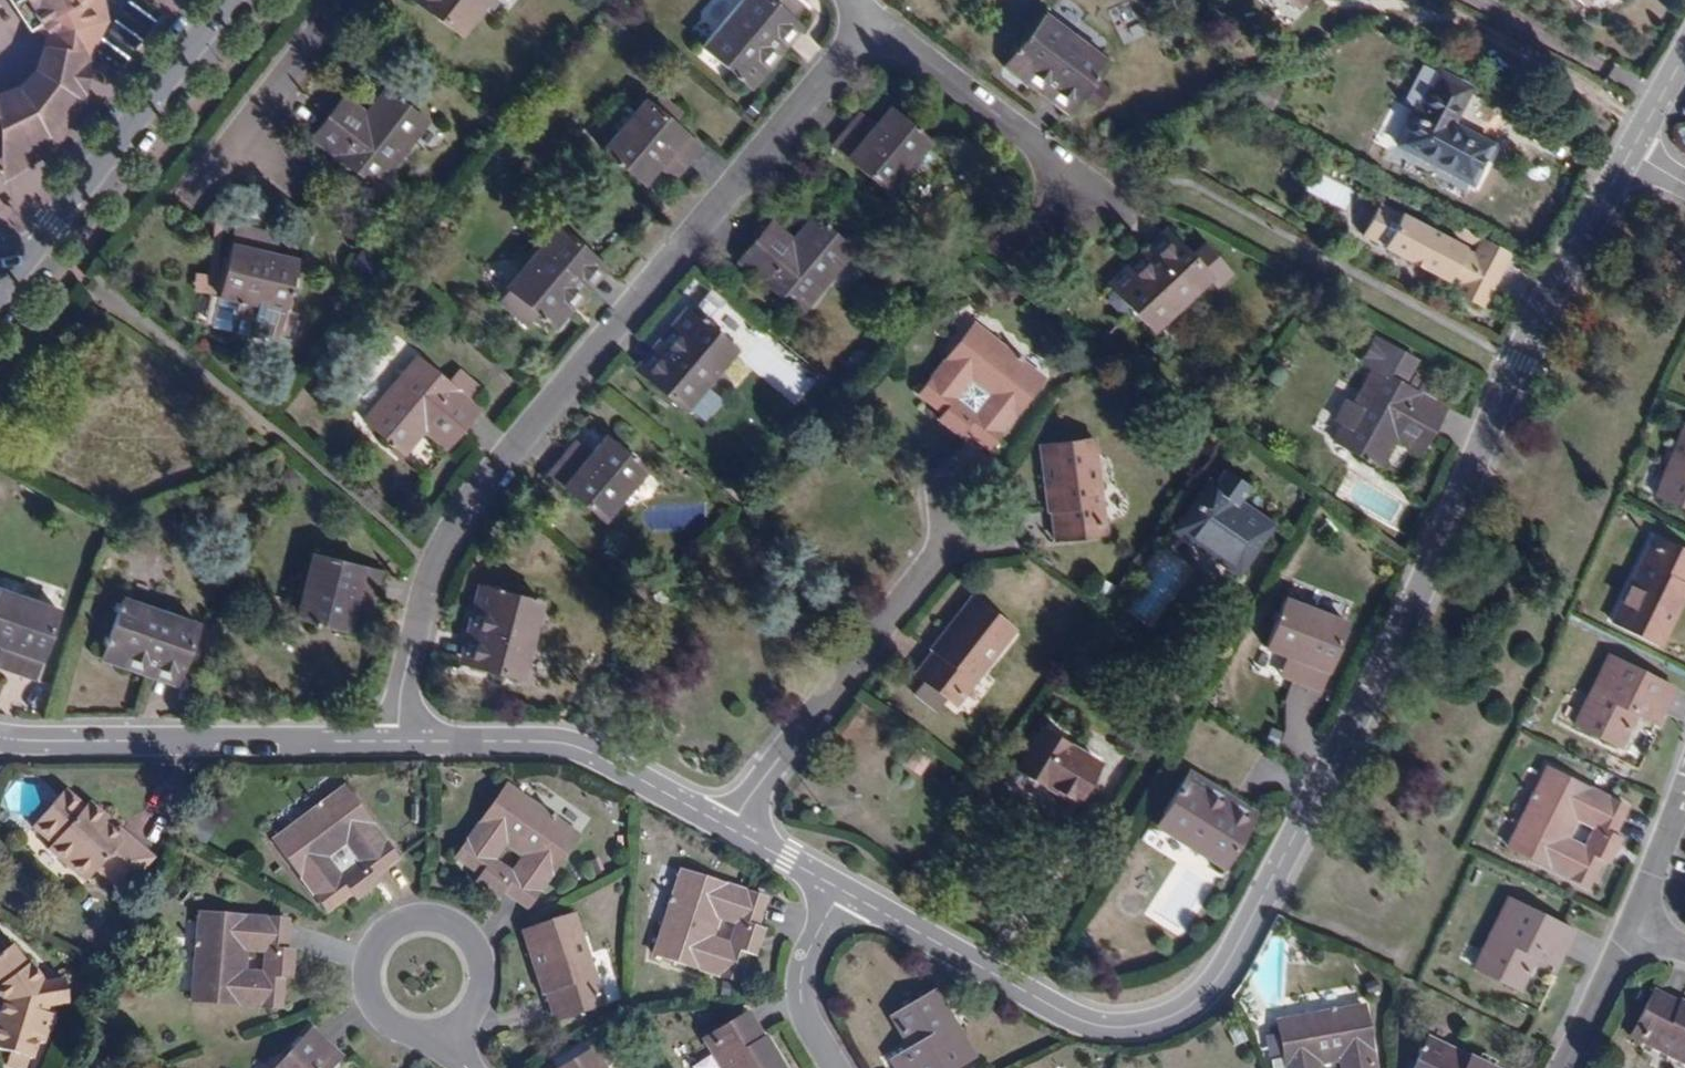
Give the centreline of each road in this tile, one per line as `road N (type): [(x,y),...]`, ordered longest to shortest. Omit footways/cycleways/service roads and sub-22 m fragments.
road 1 (residential): [(1632,152),(1518,359),(1288,861),(1208,999),(1182,1022),(1125,1035),(1070,1021),(841,890)]
road 2 (residential): [(873,18),(473,505),(409,657),(395,742)]
road 3 (track): [(438,574),(102,296),(37,252)]
road 4 (residential): [(395,742),(0,738)]
road 5 (residential): [(732,827),(968,524)]
road 6 (residential): [(732,827),(599,757),(544,745),(395,742)]
road 7 (tertiary): [(226,8),(14,281)]
road 8 (residential): [(1105,198),(990,121),(873,18)]
road 9 (residential): [(449,1031),(412,1035),(379,1016),(364,982),(373,945),(403,920),(443,919),(475,944),(483,963)]
road 10 (residential): [(350,0),(231,157)]
road 11 (residential): [(841,890),(801,979),(807,1015),(840,1067)]
road 12 (residential): [(1632,926),(1566,1067)]
road 13 (residential): [(1684,800),(1632,926)]
road 14 (residential): [(841,890),(732,827)]

